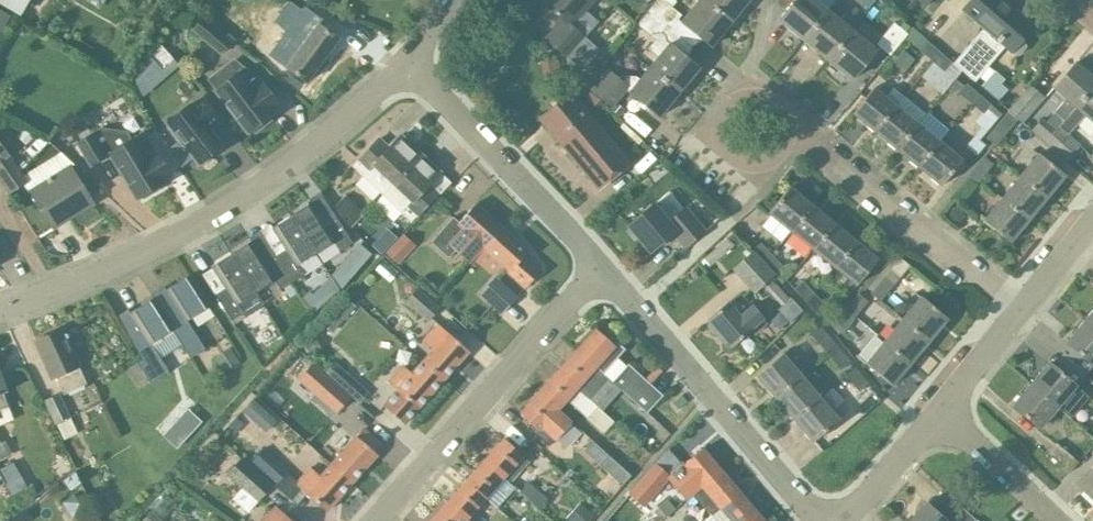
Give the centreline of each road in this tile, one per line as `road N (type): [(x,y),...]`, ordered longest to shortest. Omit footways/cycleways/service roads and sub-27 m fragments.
road 1 (residential): [(0,309),(229,205),(326,138),(403,65)]
road 2 (residential): [(372,520),(599,268)]
road 3 (residential): [(820,520),(599,268)]
road 4 (residential): [(1023,307),(797,130)]
road 5 (residential): [(599,268),(403,65)]
road 6 (residential): [(797,130),(768,100),(746,97),(727,108),(719,129),(725,150),(743,163),(765,162)]
road 7 (residential): [(942,411),(1056,520)]
road 8 (residential): [(844,520),(942,411)]
road 9 (residential): [(942,411),(1023,307)]

